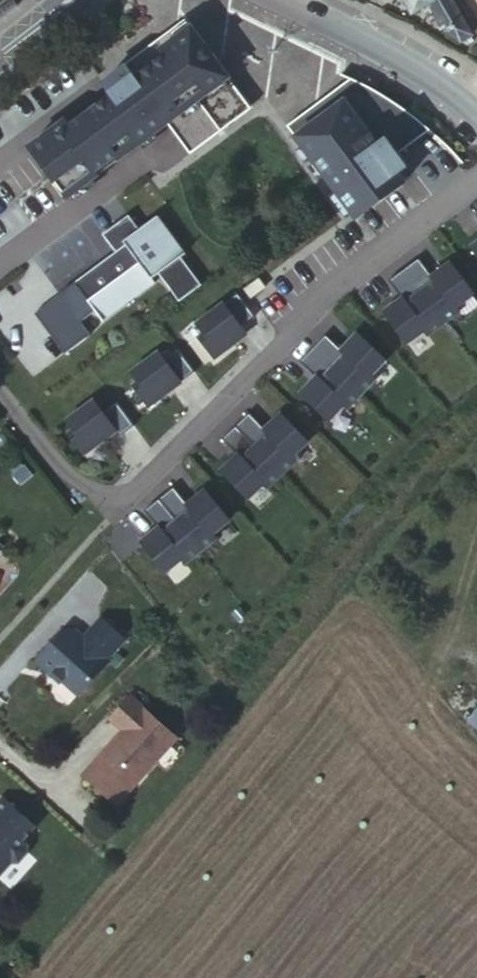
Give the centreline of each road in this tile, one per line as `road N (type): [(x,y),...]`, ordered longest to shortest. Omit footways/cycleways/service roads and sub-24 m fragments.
road 1 (residential): [(0,394),(79,499),(116,512),(323,302),(476,185)]
road 2 (tertiary): [(476,112),(441,80),(289,0)]

